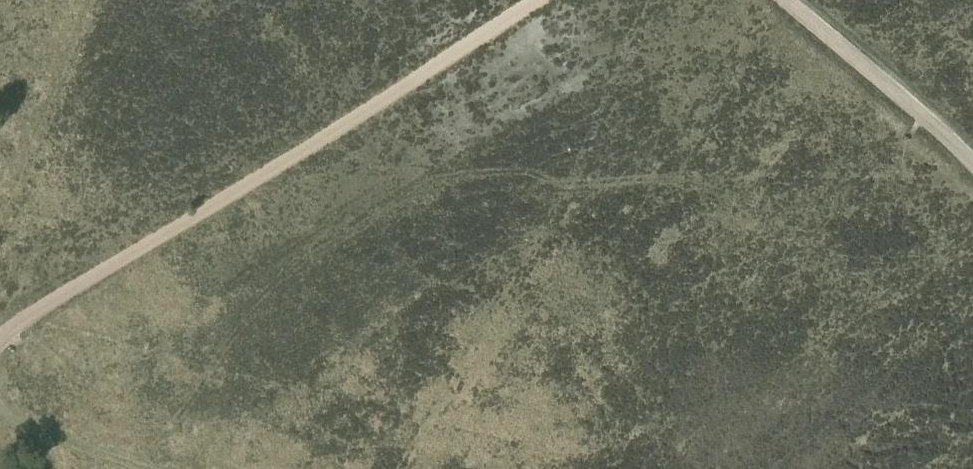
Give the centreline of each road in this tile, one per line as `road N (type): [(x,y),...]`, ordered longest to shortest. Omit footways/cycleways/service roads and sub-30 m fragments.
road 1 (track): [(533,0),(0,339)]
road 2 (track): [(787,0),(972,165)]

